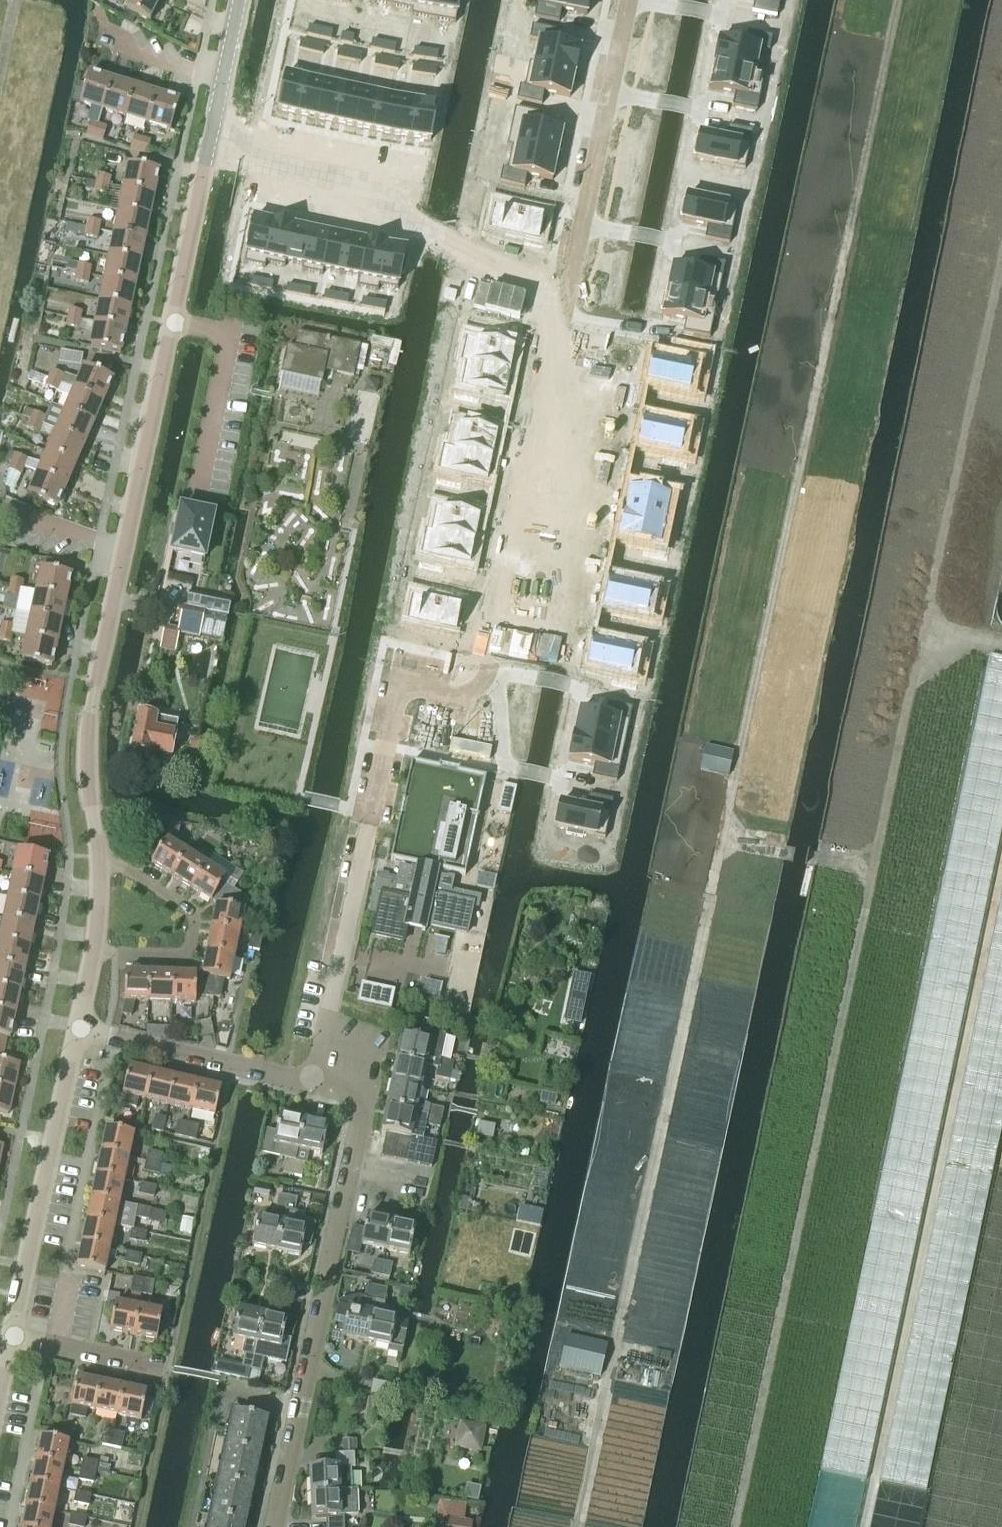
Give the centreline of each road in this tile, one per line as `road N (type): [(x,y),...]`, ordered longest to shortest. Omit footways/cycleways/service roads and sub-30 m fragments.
road 1 (residential): [(313,1082),(389,704),(400,697),(460,697),(492,668),(626,0)]
road 2 (tertiary): [(78,1033),(104,888),(89,780),(92,694),(210,153)]
road 3 (residential): [(278,1526),(370,1097),(313,1082)]
road 4 (tertiary): [(13,1337),(78,1033)]
road 5 (residential): [(313,1082),(78,1033)]
road 6 (residential): [(398,188),(210,153)]
road 7 (residential): [(13,1337),(161,1369)]
road 8 (residential): [(225,83),(102,41)]

